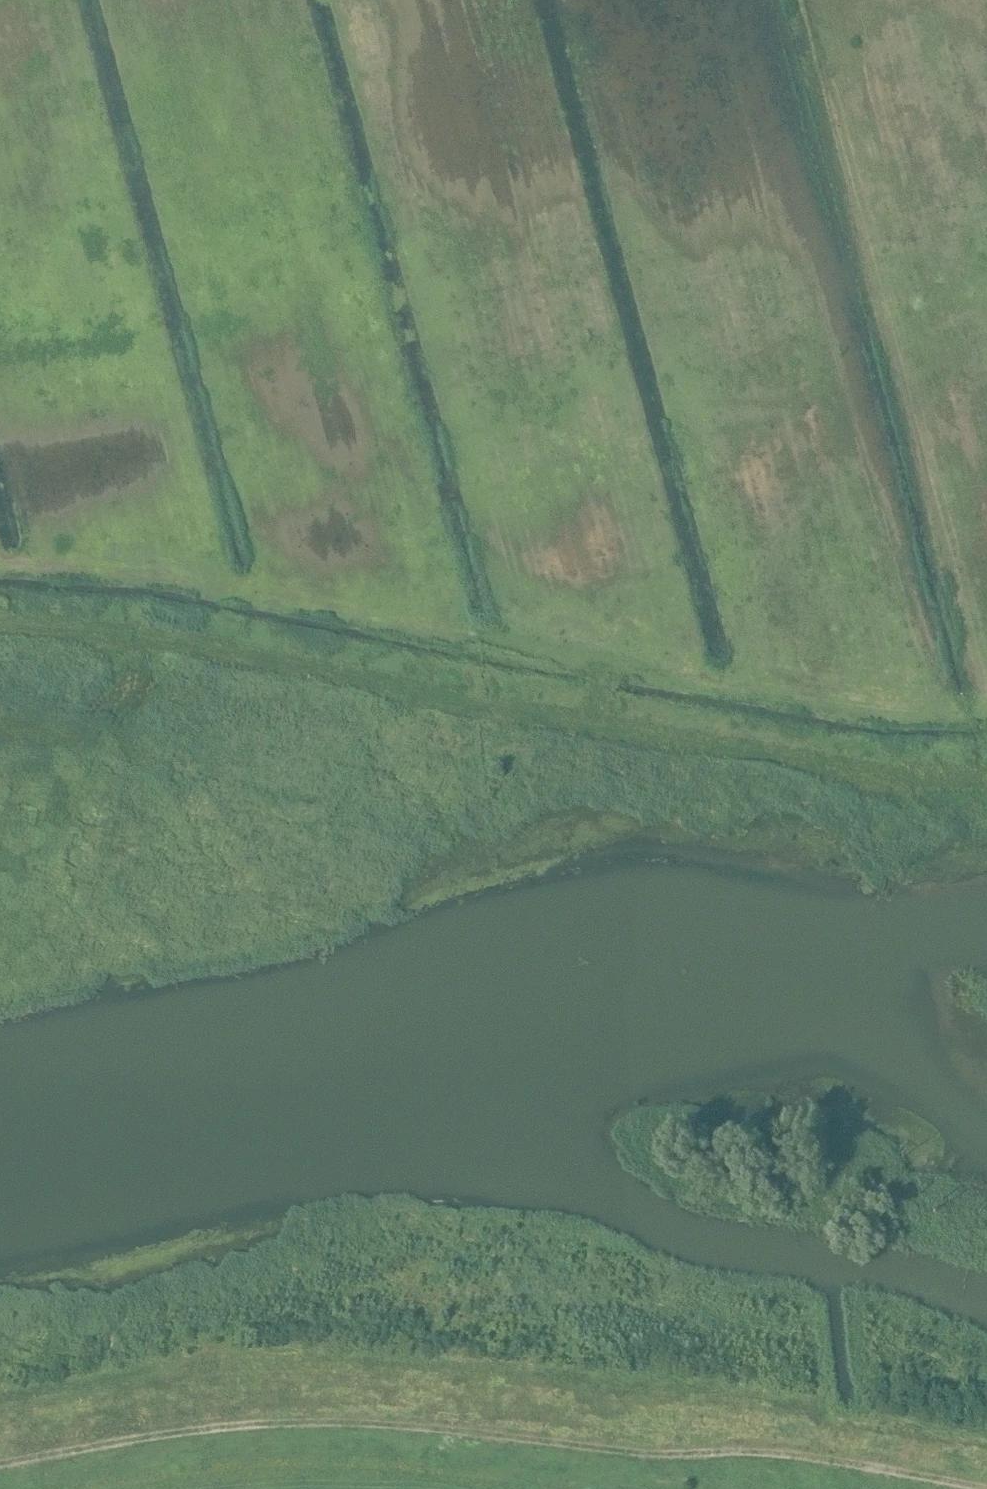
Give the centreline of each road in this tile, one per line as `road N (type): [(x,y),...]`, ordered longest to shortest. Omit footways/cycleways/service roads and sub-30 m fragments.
road 1 (track): [(986,1488),(774,1444),(668,1449),(281,1417),(0,1468)]

